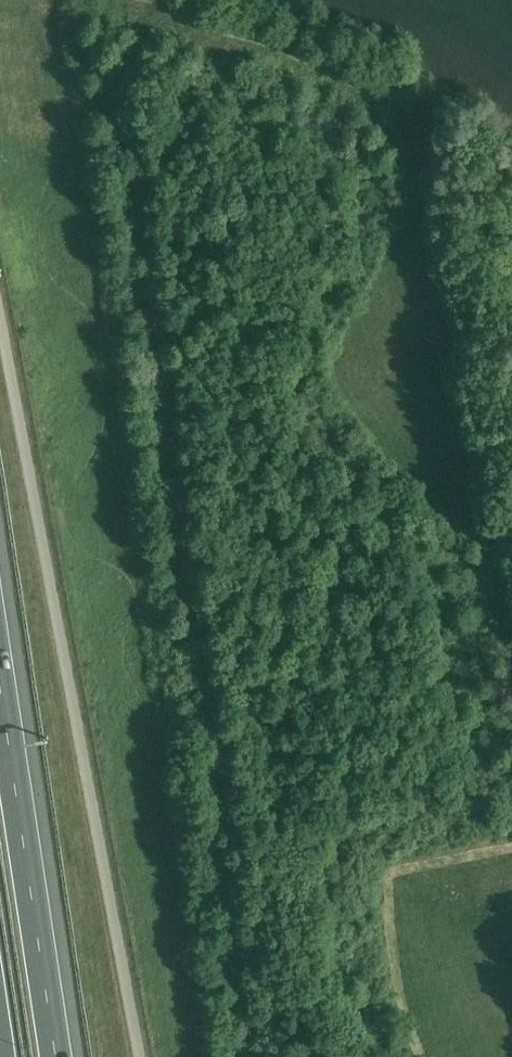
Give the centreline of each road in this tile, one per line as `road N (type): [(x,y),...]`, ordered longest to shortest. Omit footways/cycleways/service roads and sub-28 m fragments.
road 1 (motorway): [(55,1056),(0,690)]

